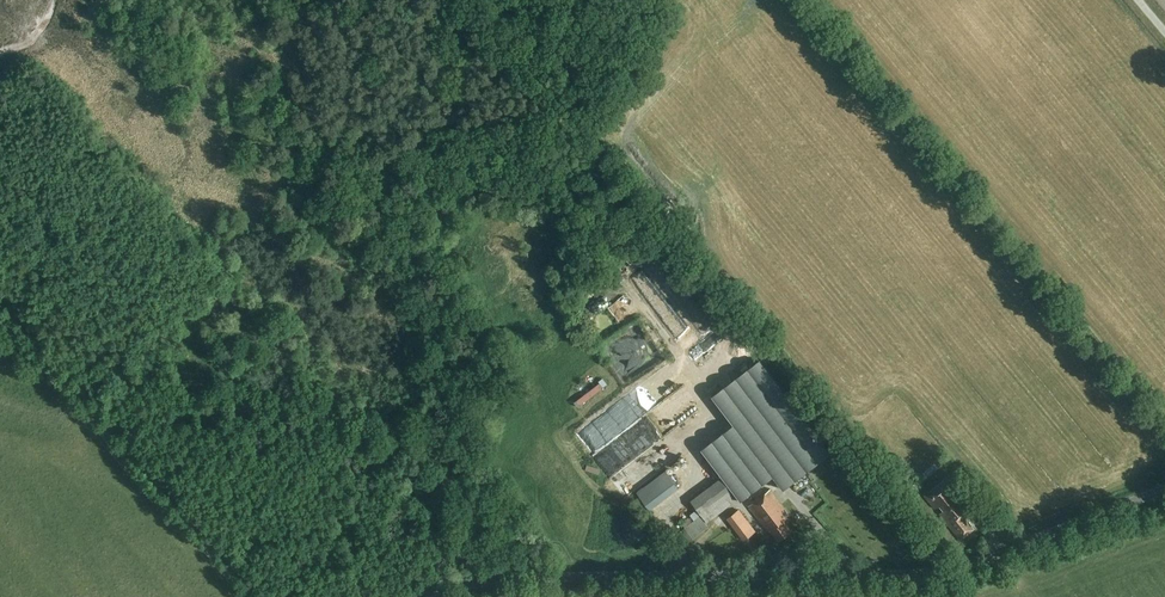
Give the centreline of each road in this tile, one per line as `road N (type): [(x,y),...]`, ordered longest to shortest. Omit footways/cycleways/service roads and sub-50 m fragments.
road 1 (unclassified): [(433,596),(511,578),(941,571),(1164,489)]
road 2 (track): [(245,596),(0,319)]

